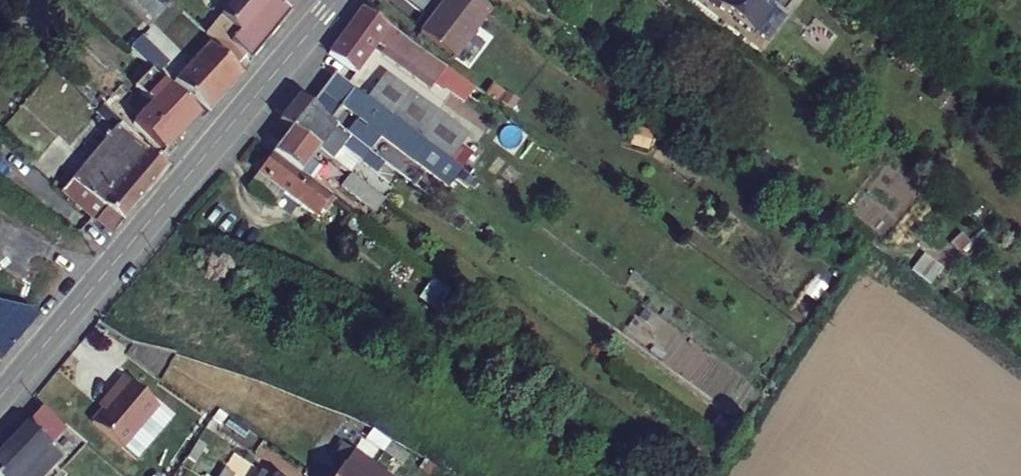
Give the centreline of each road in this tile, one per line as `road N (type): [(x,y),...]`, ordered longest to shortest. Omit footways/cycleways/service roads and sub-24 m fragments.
road 1 (tertiary): [(0,396),(337,0)]

